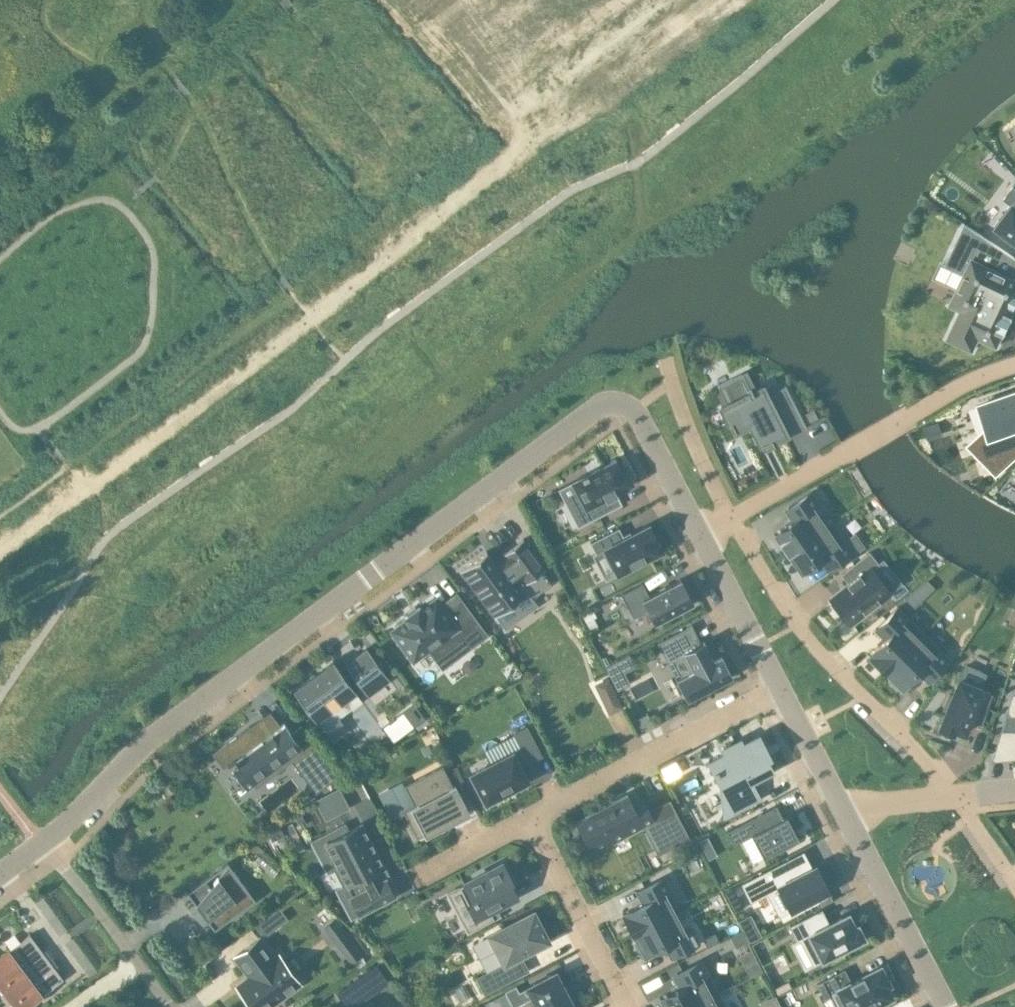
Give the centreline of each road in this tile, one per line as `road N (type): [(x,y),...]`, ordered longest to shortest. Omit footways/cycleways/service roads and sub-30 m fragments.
road 1 (residential): [(43,840),(141,745),(608,399),(626,400),(698,535)]
road 2 (unclassified): [(634,74),(520,147),(383,267),(0,551)]
road 3 (residential): [(949,796),(797,626),(730,518)]
road 4 (residential): [(1014,365),(905,415),(730,518)]
road 5 (residential): [(779,690),(530,820)]
road 6 (residential): [(845,813),(946,1006)]
road 7 (residential): [(530,820),(628,1006)]
road 8 (unclassified): [(167,1006),(43,840)]
road 9 (residential): [(698,535),(779,690)]
road 10 (residential): [(730,518),(663,357)]
road 11 (residential): [(779,690),(845,813)]
road 12 (residential): [(530,820),(420,872)]

